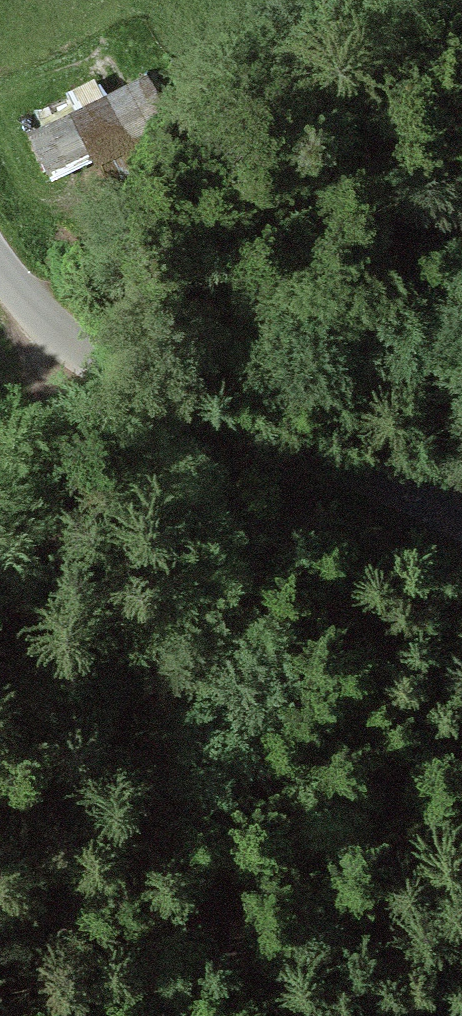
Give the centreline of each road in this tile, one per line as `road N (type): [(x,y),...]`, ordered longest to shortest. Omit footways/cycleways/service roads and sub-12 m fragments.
road 1 (track): [(0,277),(125,622),(199,909),(211,1015)]
road 2 (unclassified): [(461,523),(109,376),(0,271)]

